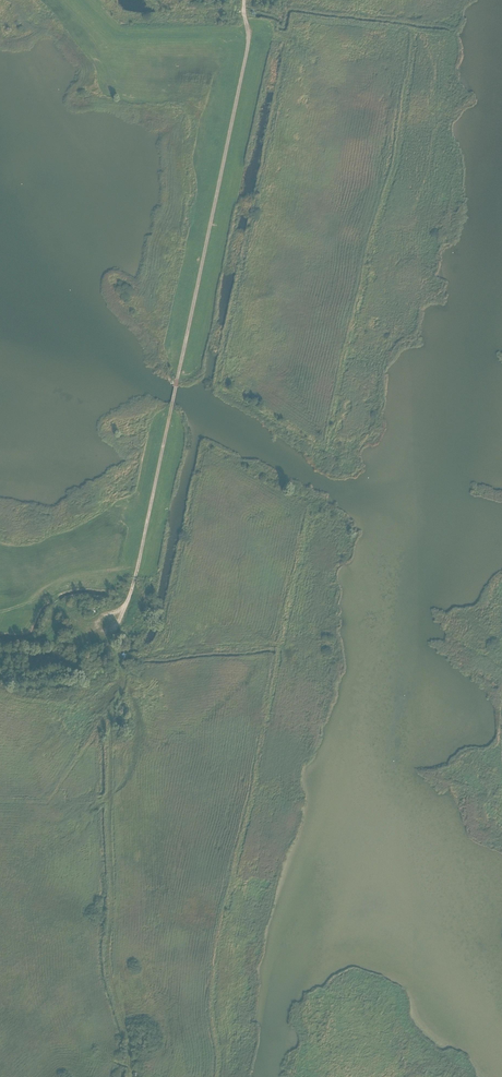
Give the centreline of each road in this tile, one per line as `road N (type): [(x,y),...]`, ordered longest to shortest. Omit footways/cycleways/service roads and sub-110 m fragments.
road 1 (track): [(172,403),(247,29)]
road 2 (track): [(172,403),(132,585),(97,627),(108,632),(121,618)]

